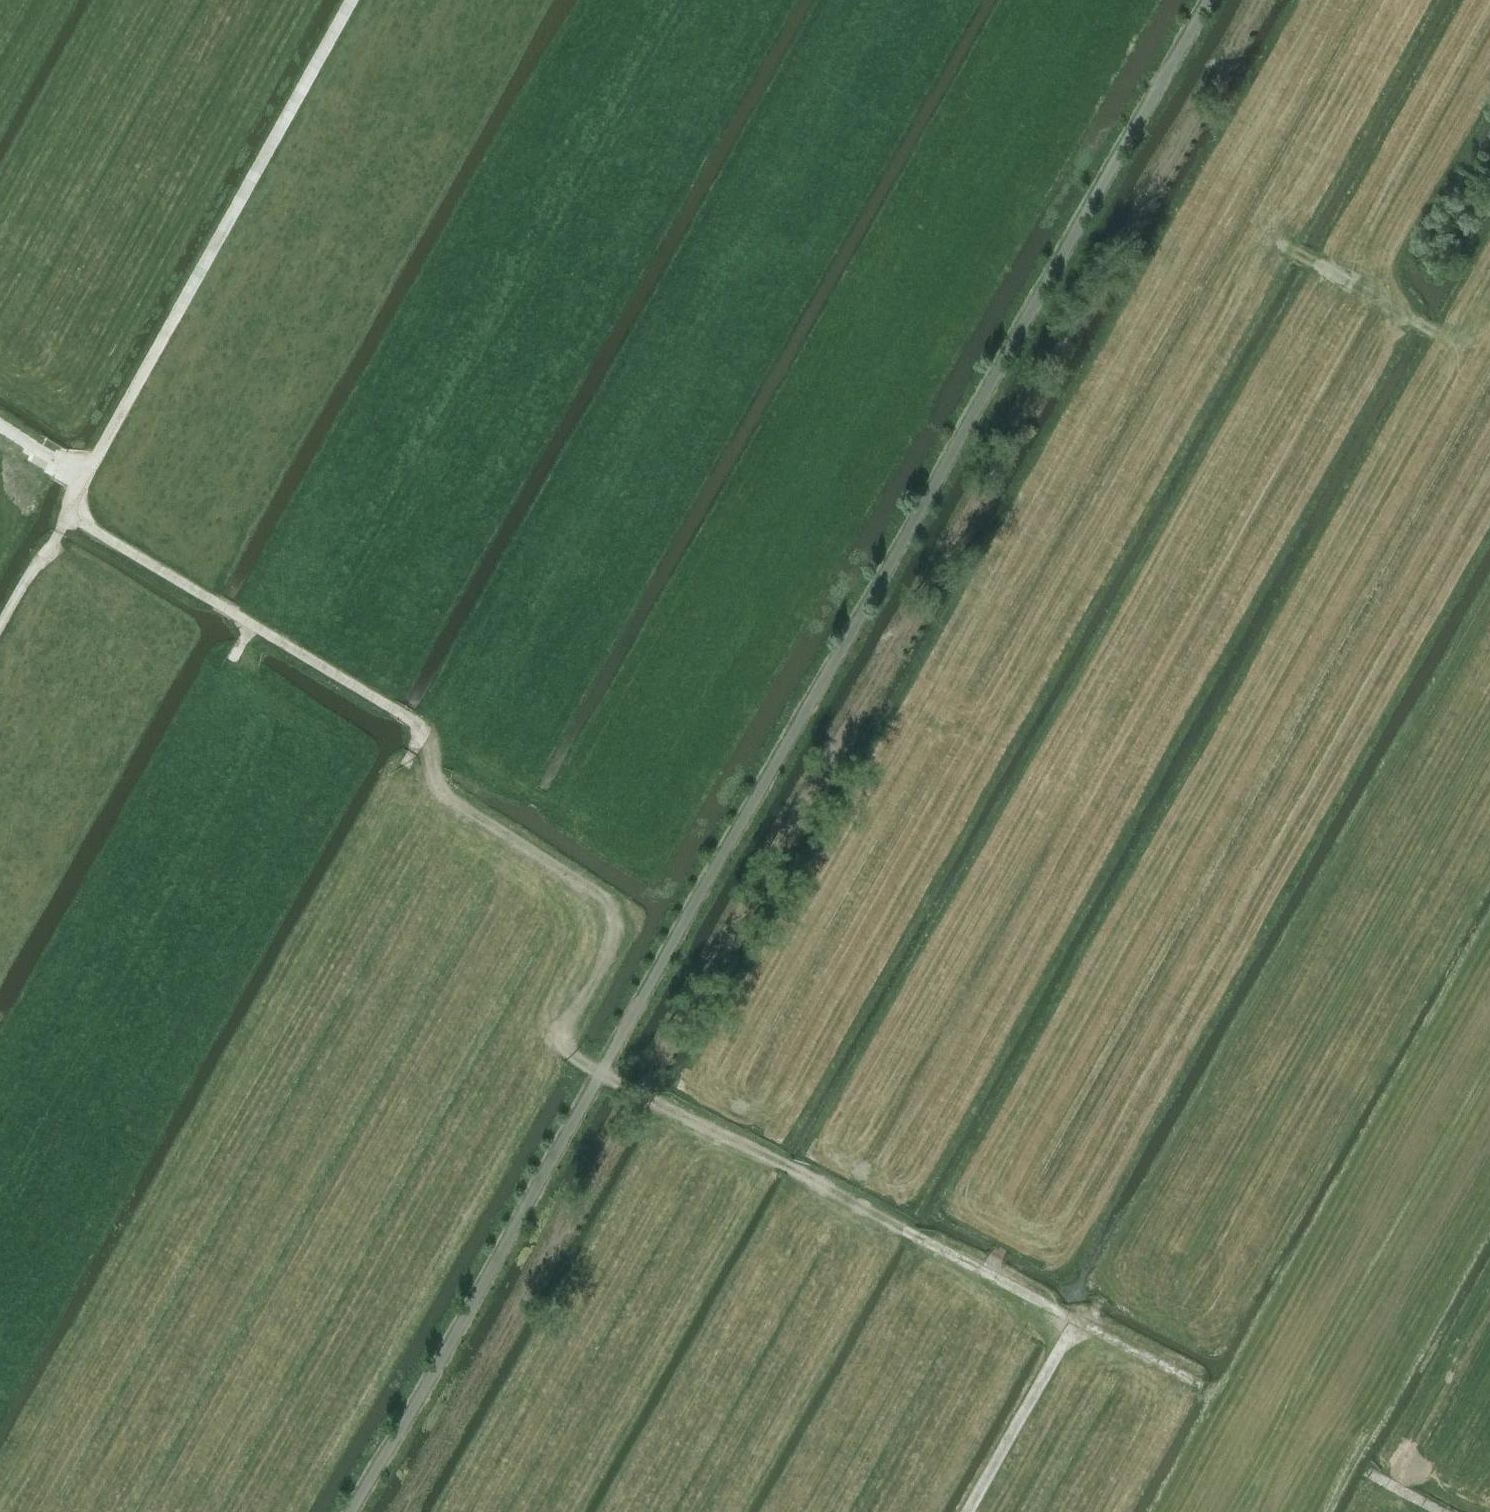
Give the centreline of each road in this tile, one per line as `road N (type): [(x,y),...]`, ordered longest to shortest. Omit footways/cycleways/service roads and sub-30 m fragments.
road 1 (track): [(975,1511),(1082,1322),(1454,1511)]
road 2 (track): [(57,517),(350,0)]
road 3 (track): [(424,741),(57,517)]

